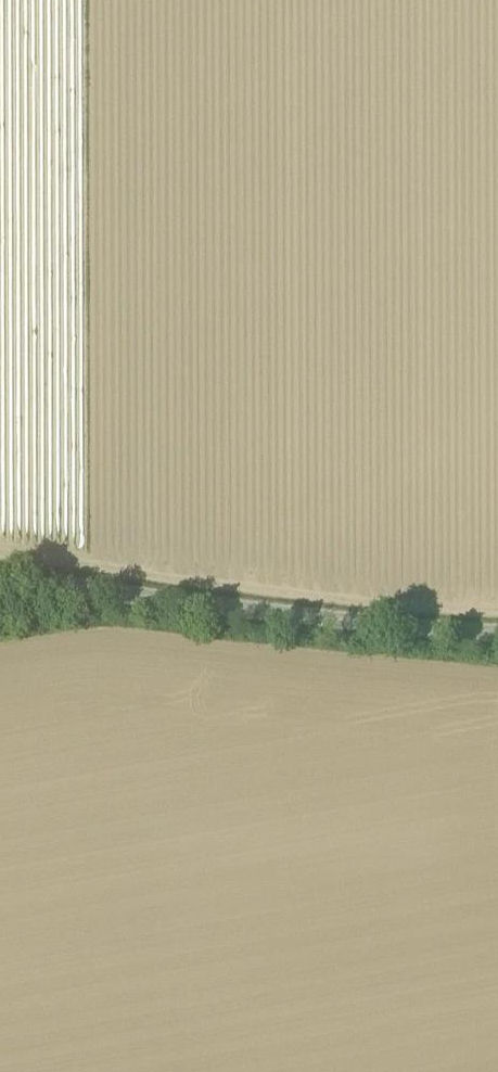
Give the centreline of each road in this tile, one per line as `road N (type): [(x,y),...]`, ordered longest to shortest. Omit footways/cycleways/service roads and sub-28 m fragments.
road 1 (unclassified): [(0,575),(360,621),(497,630)]

